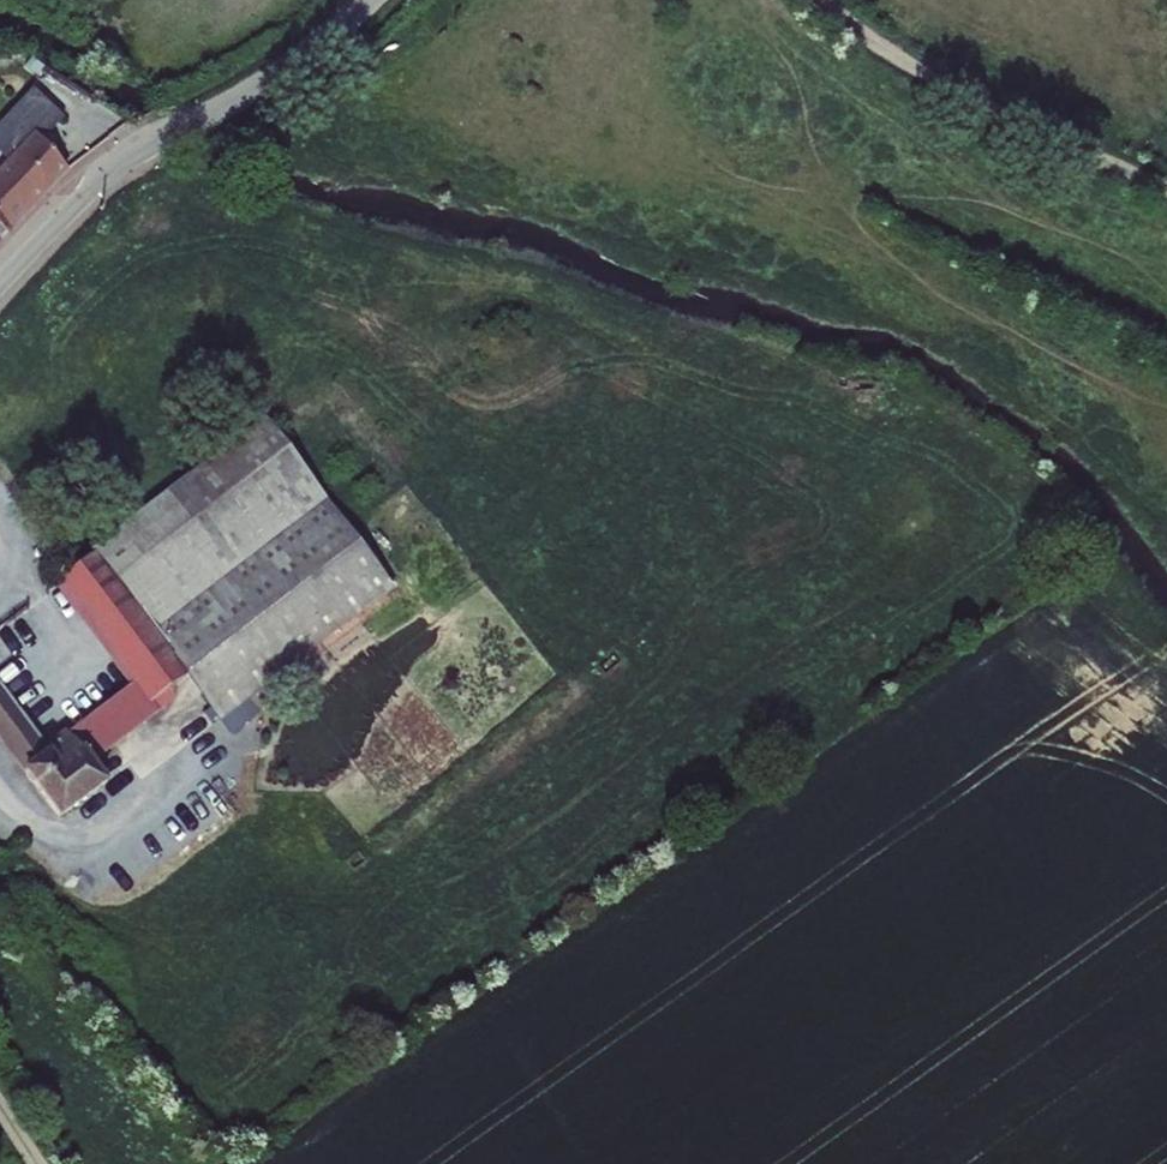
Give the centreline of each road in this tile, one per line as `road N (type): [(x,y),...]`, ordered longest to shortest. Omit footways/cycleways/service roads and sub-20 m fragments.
road 1 (tertiary): [(0,281),(117,163),(261,81),(366,0)]

